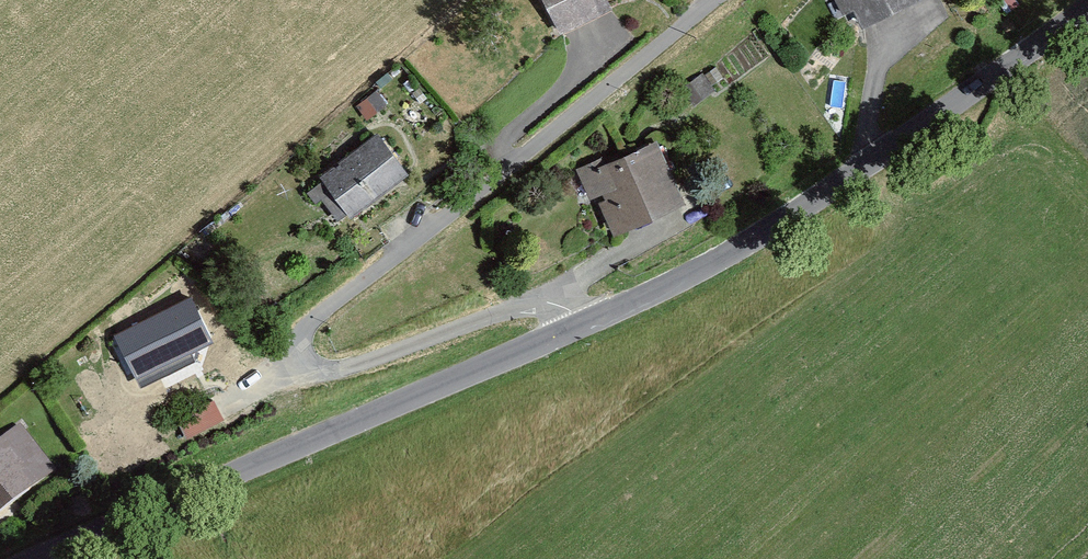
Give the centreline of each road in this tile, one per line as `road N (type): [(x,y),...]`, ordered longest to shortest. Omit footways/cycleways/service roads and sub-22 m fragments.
road 1 (residential): [(719,0),(467,206),(311,321),(299,346),(306,368),(333,373),(548,301),(572,312),(582,327)]
road 2 (tertiary): [(1087,13),(747,247),(582,327)]
road 3 (tertiary): [(582,327),(44,558)]

